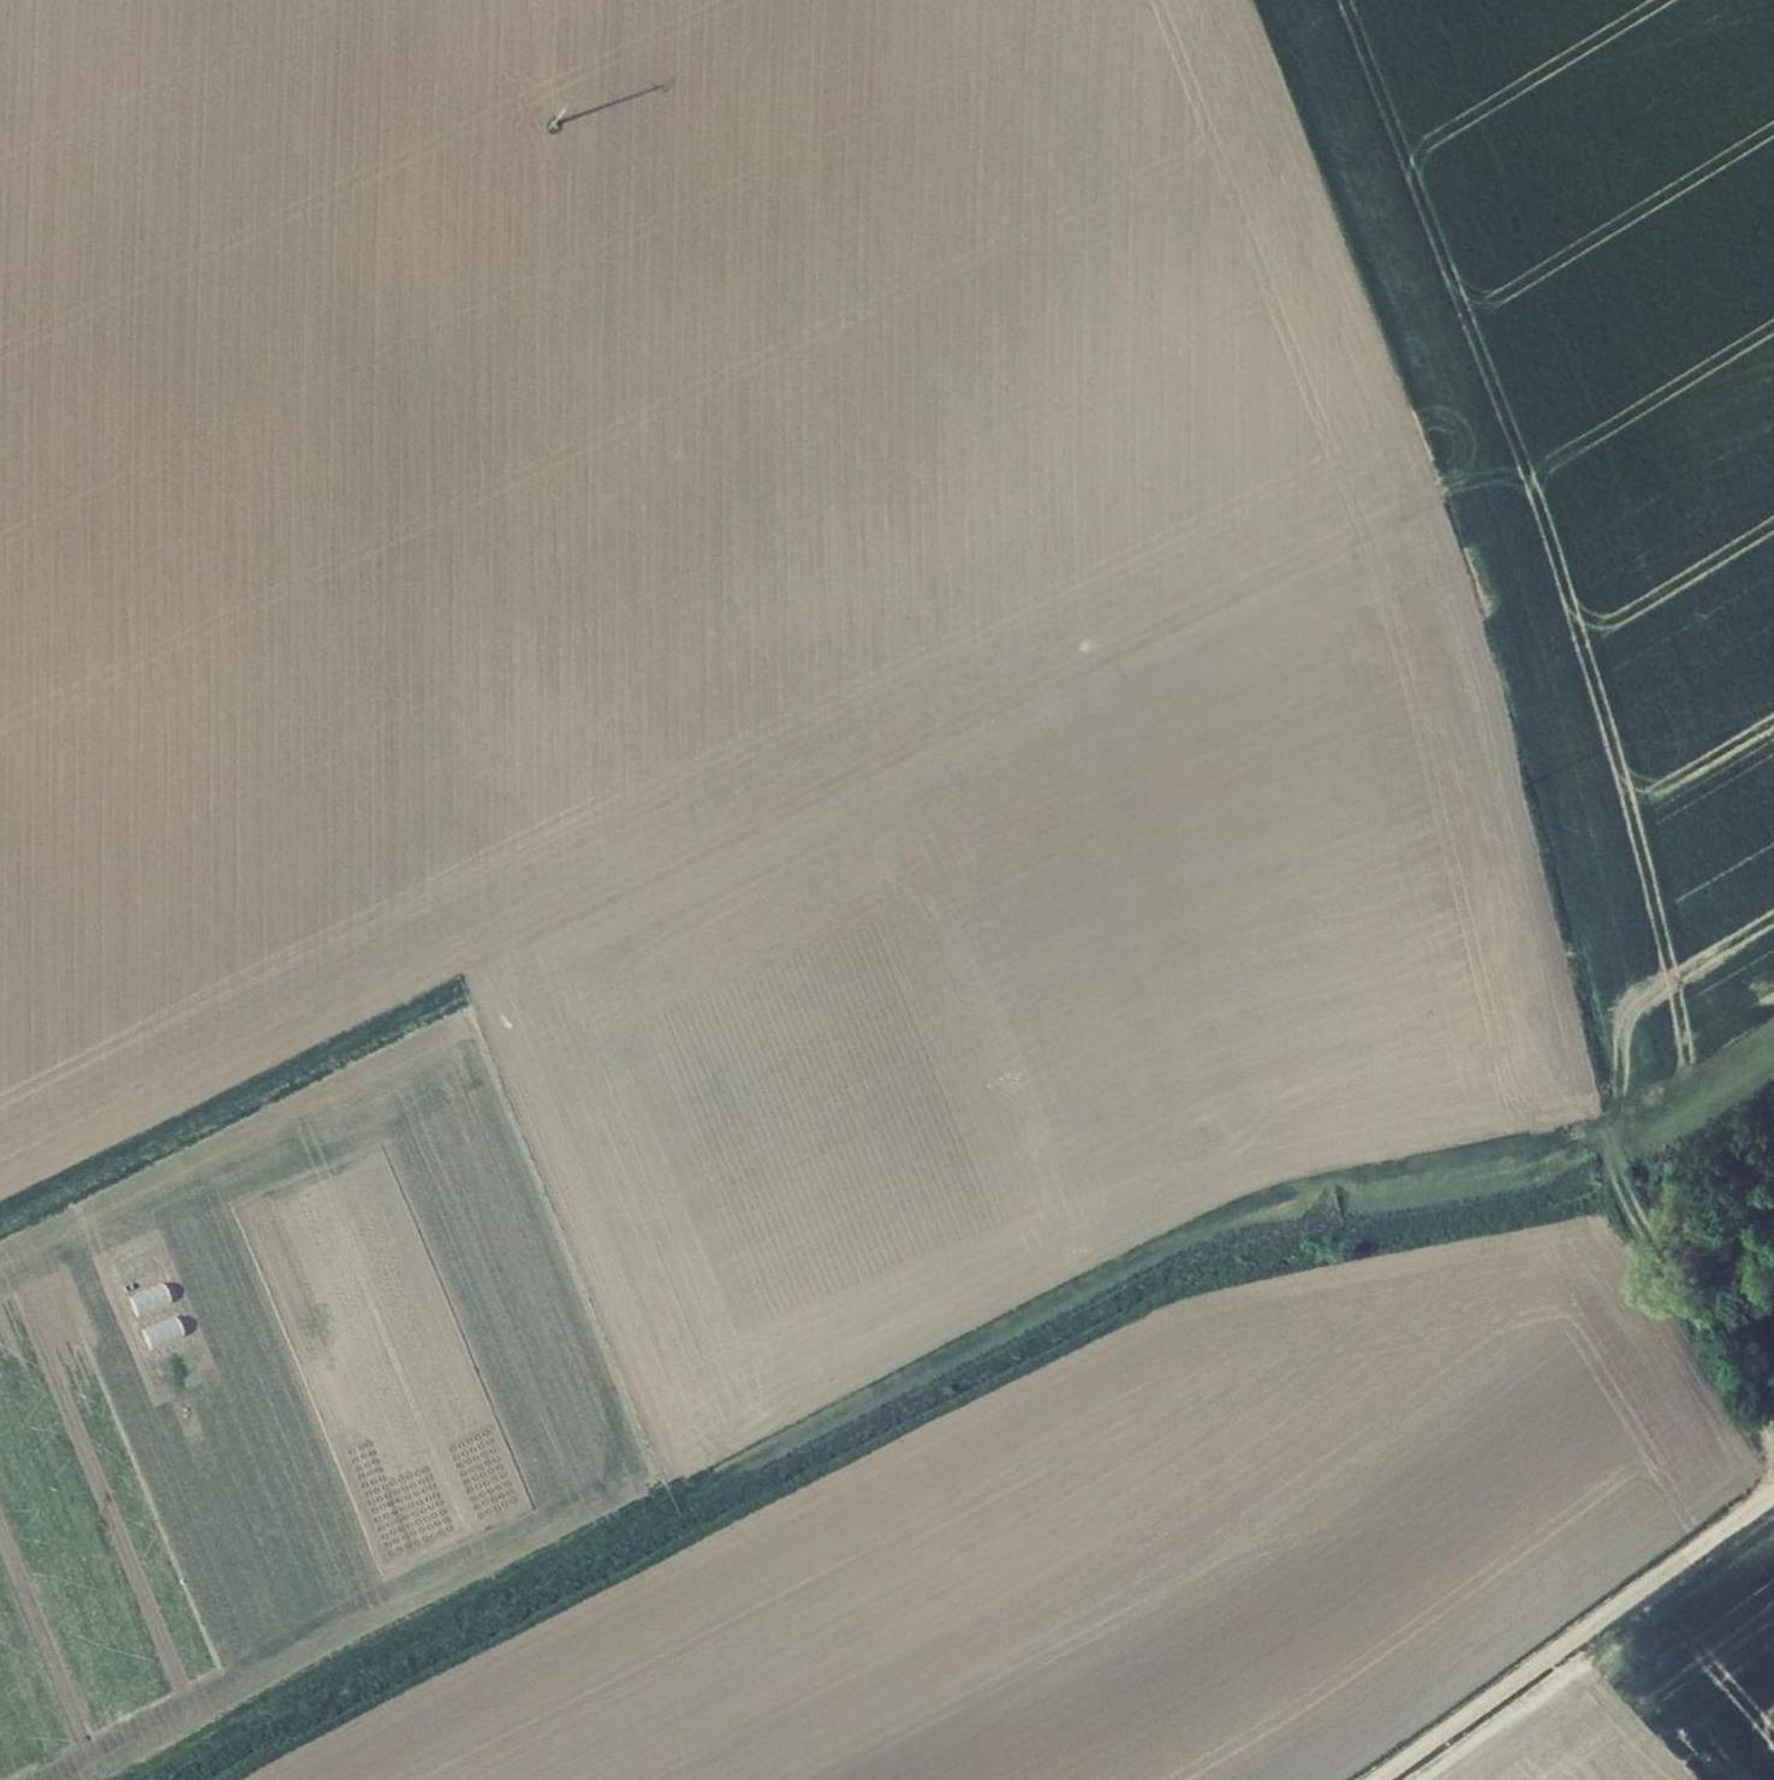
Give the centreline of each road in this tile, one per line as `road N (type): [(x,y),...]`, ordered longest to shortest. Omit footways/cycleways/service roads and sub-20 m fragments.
road 1 (unclassified): [(1773,1495),(1376,1779)]
road 2 (track): [(1773,1440),(1610,1166),(1599,1085)]

